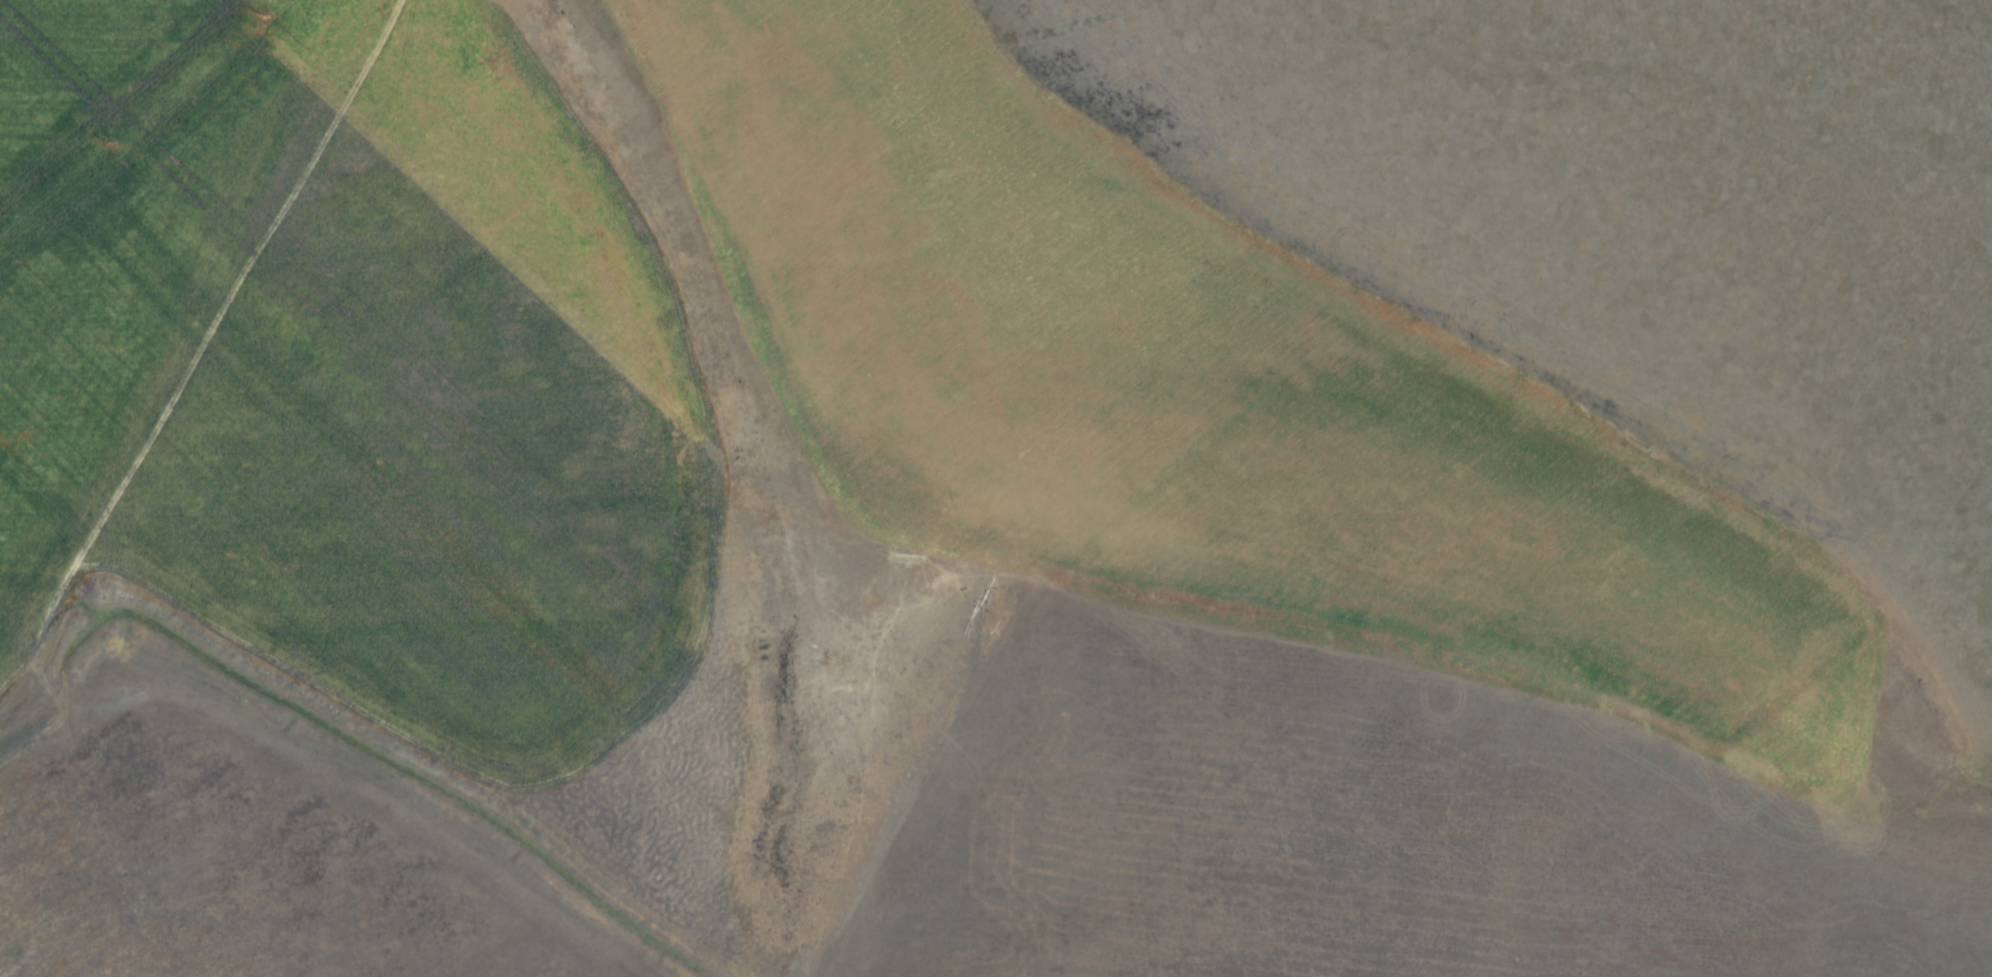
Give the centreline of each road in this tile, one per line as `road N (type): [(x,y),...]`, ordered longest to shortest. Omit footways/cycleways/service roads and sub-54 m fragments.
road 1 (track): [(342,0),(160,408),(137,426),(117,425)]

